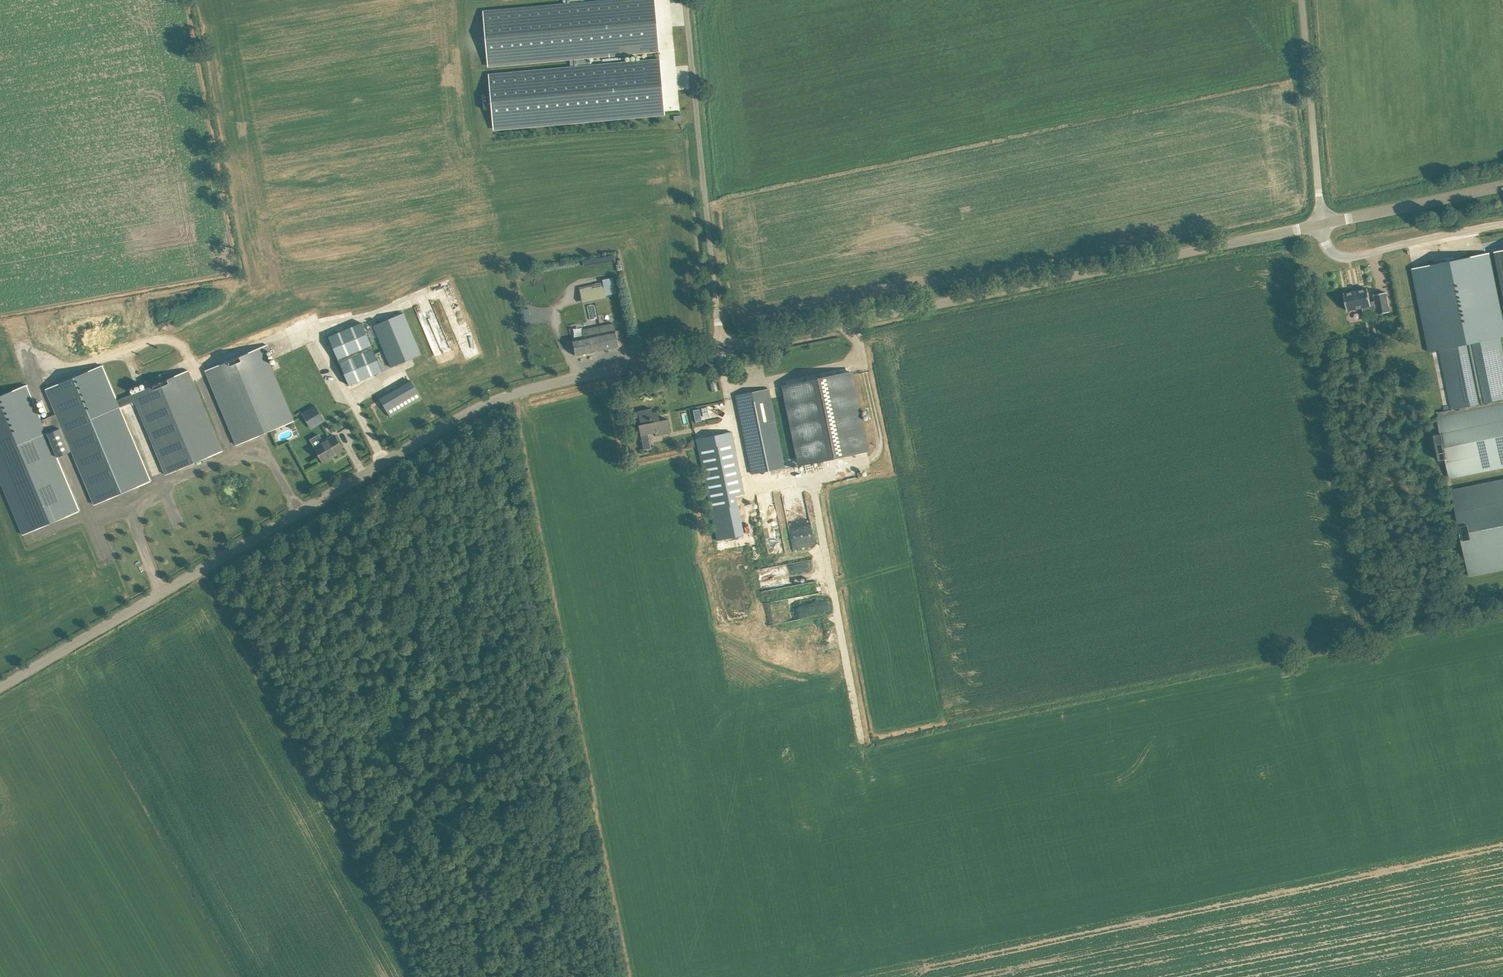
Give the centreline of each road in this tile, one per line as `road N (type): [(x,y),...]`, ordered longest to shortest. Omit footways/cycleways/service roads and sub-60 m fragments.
road 1 (unclassified): [(0,686),(503,399),(1323,225)]
road 2 (unclassified): [(1323,225),(1303,0)]
road 3 (unclassified): [(1502,226),(1353,259),(1333,255),(1323,225)]
road 4 (unclassified): [(1323,225),(1502,185)]

